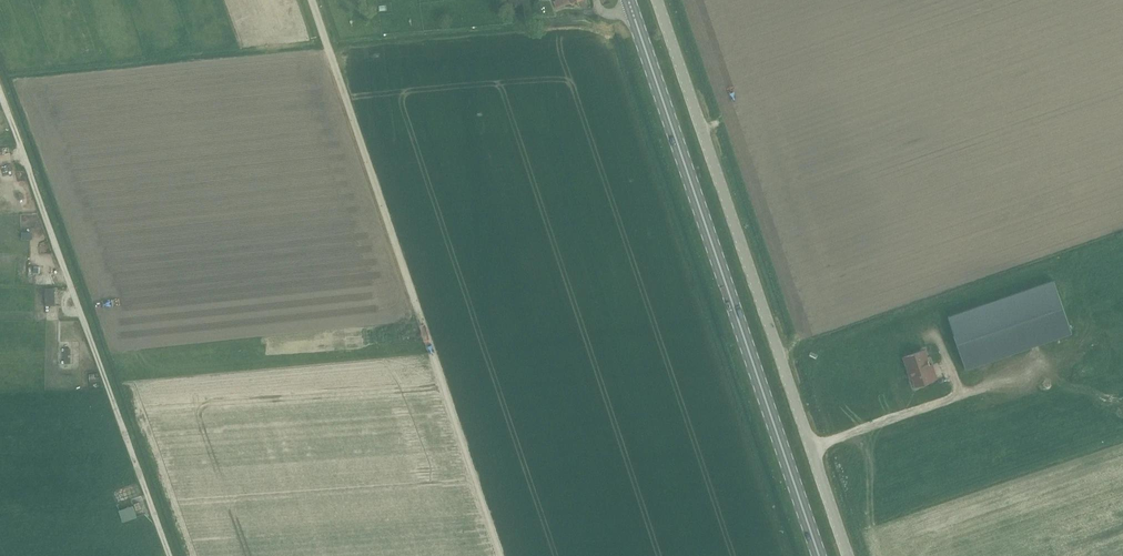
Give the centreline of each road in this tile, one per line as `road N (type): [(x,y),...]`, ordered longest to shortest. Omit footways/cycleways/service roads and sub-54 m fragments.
road 1 (primary): [(819,555),(628,0)]
road 2 (unclassified): [(848,555),(658,0)]
road 3 (track): [(501,555),(313,0)]
road 4 (track): [(169,555),(0,92)]

